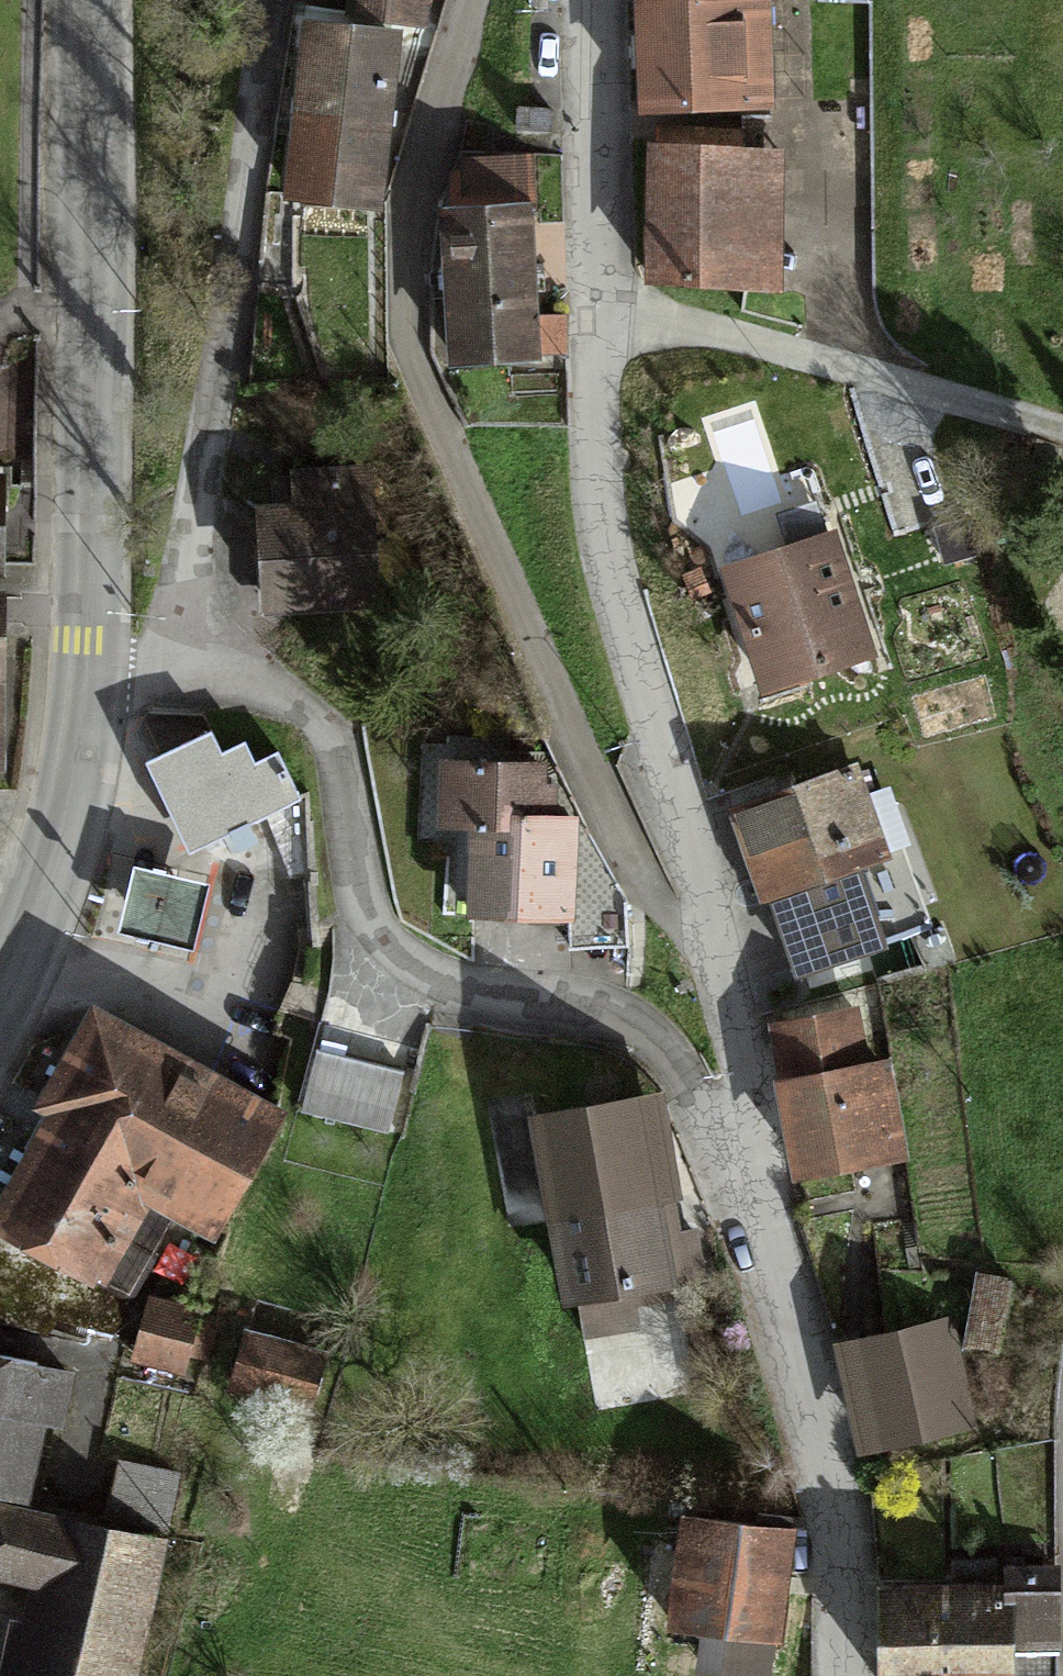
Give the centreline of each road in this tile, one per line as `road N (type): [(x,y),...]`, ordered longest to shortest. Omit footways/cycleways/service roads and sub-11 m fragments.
road 1 (residential): [(751,1176),(713,970),(616,583),(591,308),(589,0)]
road 2 (residential): [(184,662),(307,734),(338,799),(372,947),(444,985),(573,1002),(649,1044),(751,1176)]
road 3 (residential): [(184,662),(264,0)]
road 4 (primary): [(94,660),(93,0)]
road 5 (residential): [(751,1176),(790,1386),(825,1514),(841,1675)]
road 6 (primary): [(0,997),(75,819),(94,660)]

